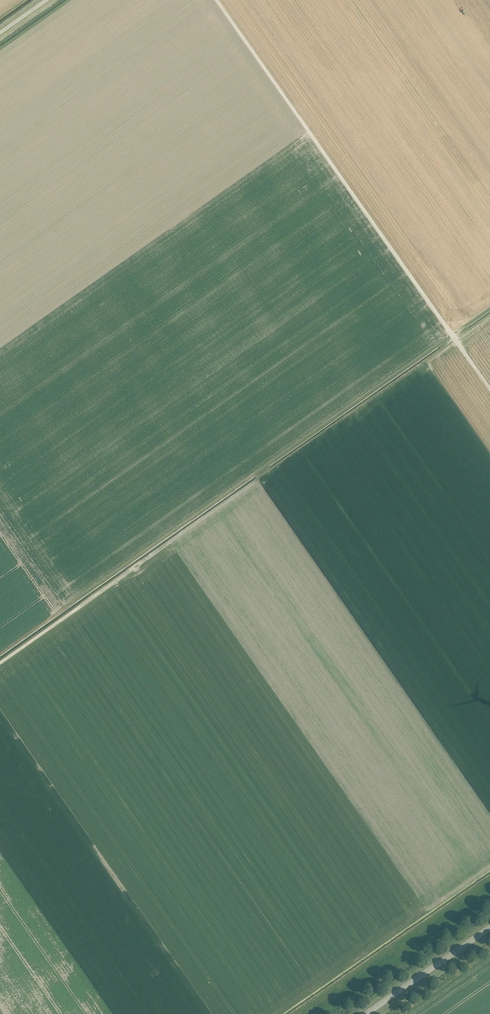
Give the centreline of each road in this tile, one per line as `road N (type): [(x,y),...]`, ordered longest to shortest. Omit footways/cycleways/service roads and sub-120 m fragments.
road 1 (tertiary): [(365,1013),(489,927)]

